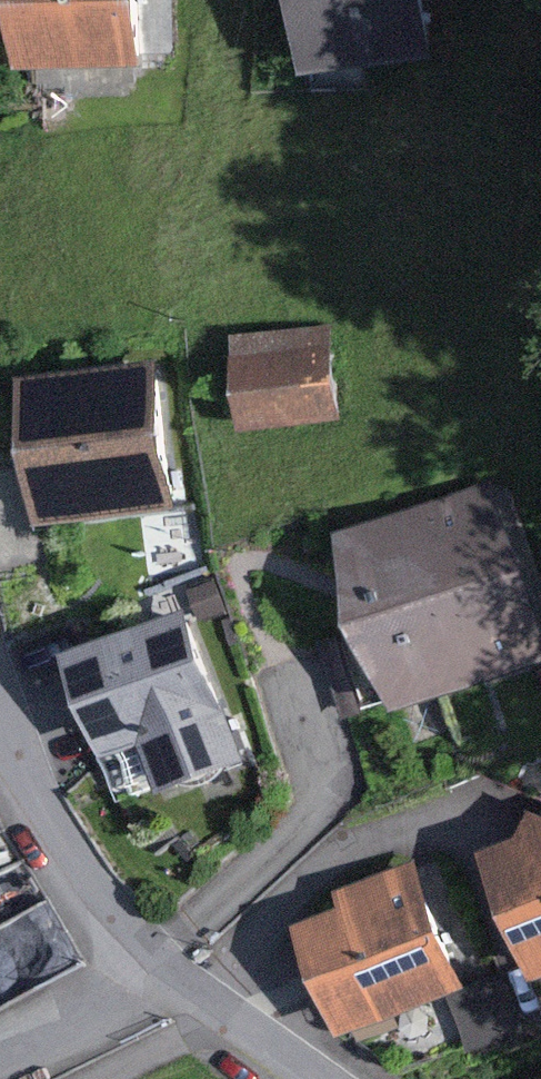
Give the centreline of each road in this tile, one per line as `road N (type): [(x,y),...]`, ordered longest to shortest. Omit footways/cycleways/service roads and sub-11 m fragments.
road 1 (residential): [(0,600),(18,743),(94,870),(338,1078)]

